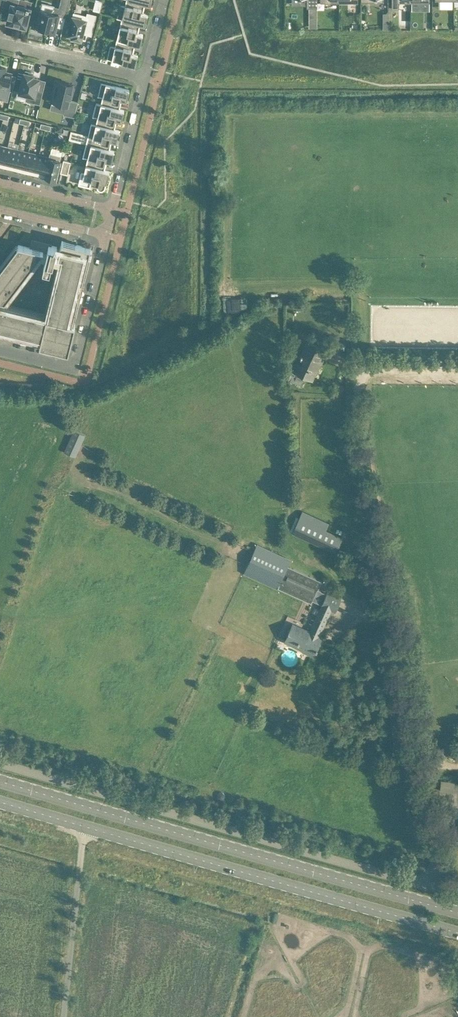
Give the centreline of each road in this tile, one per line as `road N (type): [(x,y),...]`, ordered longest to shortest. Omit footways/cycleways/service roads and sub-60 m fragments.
road 1 (unclassified): [(426,888),(437,852),(357,403),(377,372),(457,373)]
road 2 (secondary): [(457,913),(0,780)]
road 3 (unclassified): [(426,888),(0,763)]
road 4 (secondary): [(85,827),(457,933)]
road 5 (unclassified): [(64,1016),(85,827)]
road 6 (residential): [(0,43),(146,78)]
road 7 (residential): [(114,209),(146,78)]
road 8 (residential): [(74,366),(108,237)]

